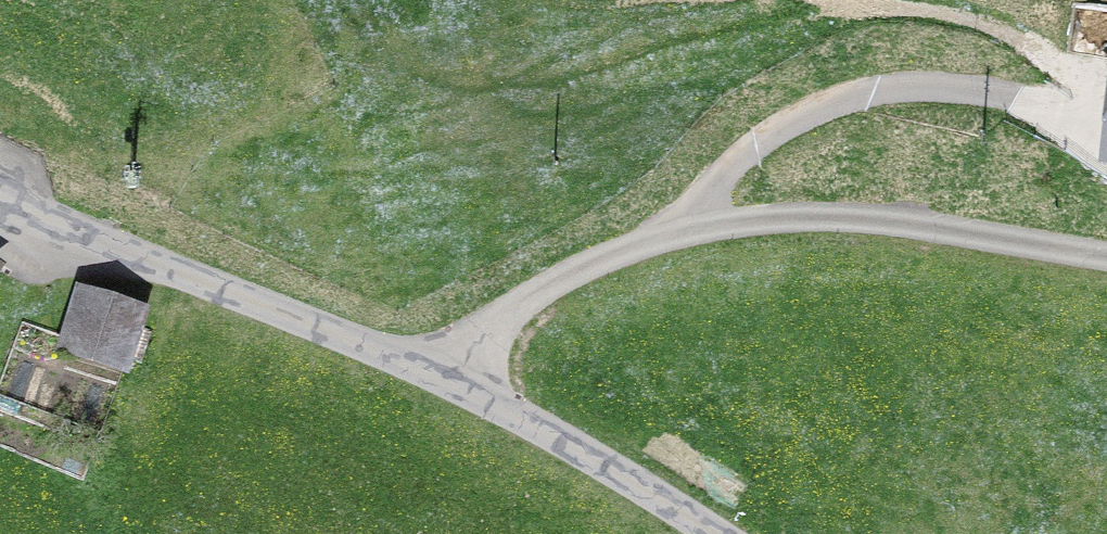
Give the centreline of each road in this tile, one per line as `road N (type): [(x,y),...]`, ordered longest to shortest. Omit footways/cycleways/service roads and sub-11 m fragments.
road 1 (track): [(709,533),(589,458),(441,380),(0,195)]
road 2 (track): [(1106,258),(894,221),(740,220),(668,236),(573,272),(513,310),(441,380)]
road 3 (track): [(690,230),(740,156),(819,108),(918,85),(1042,94)]

